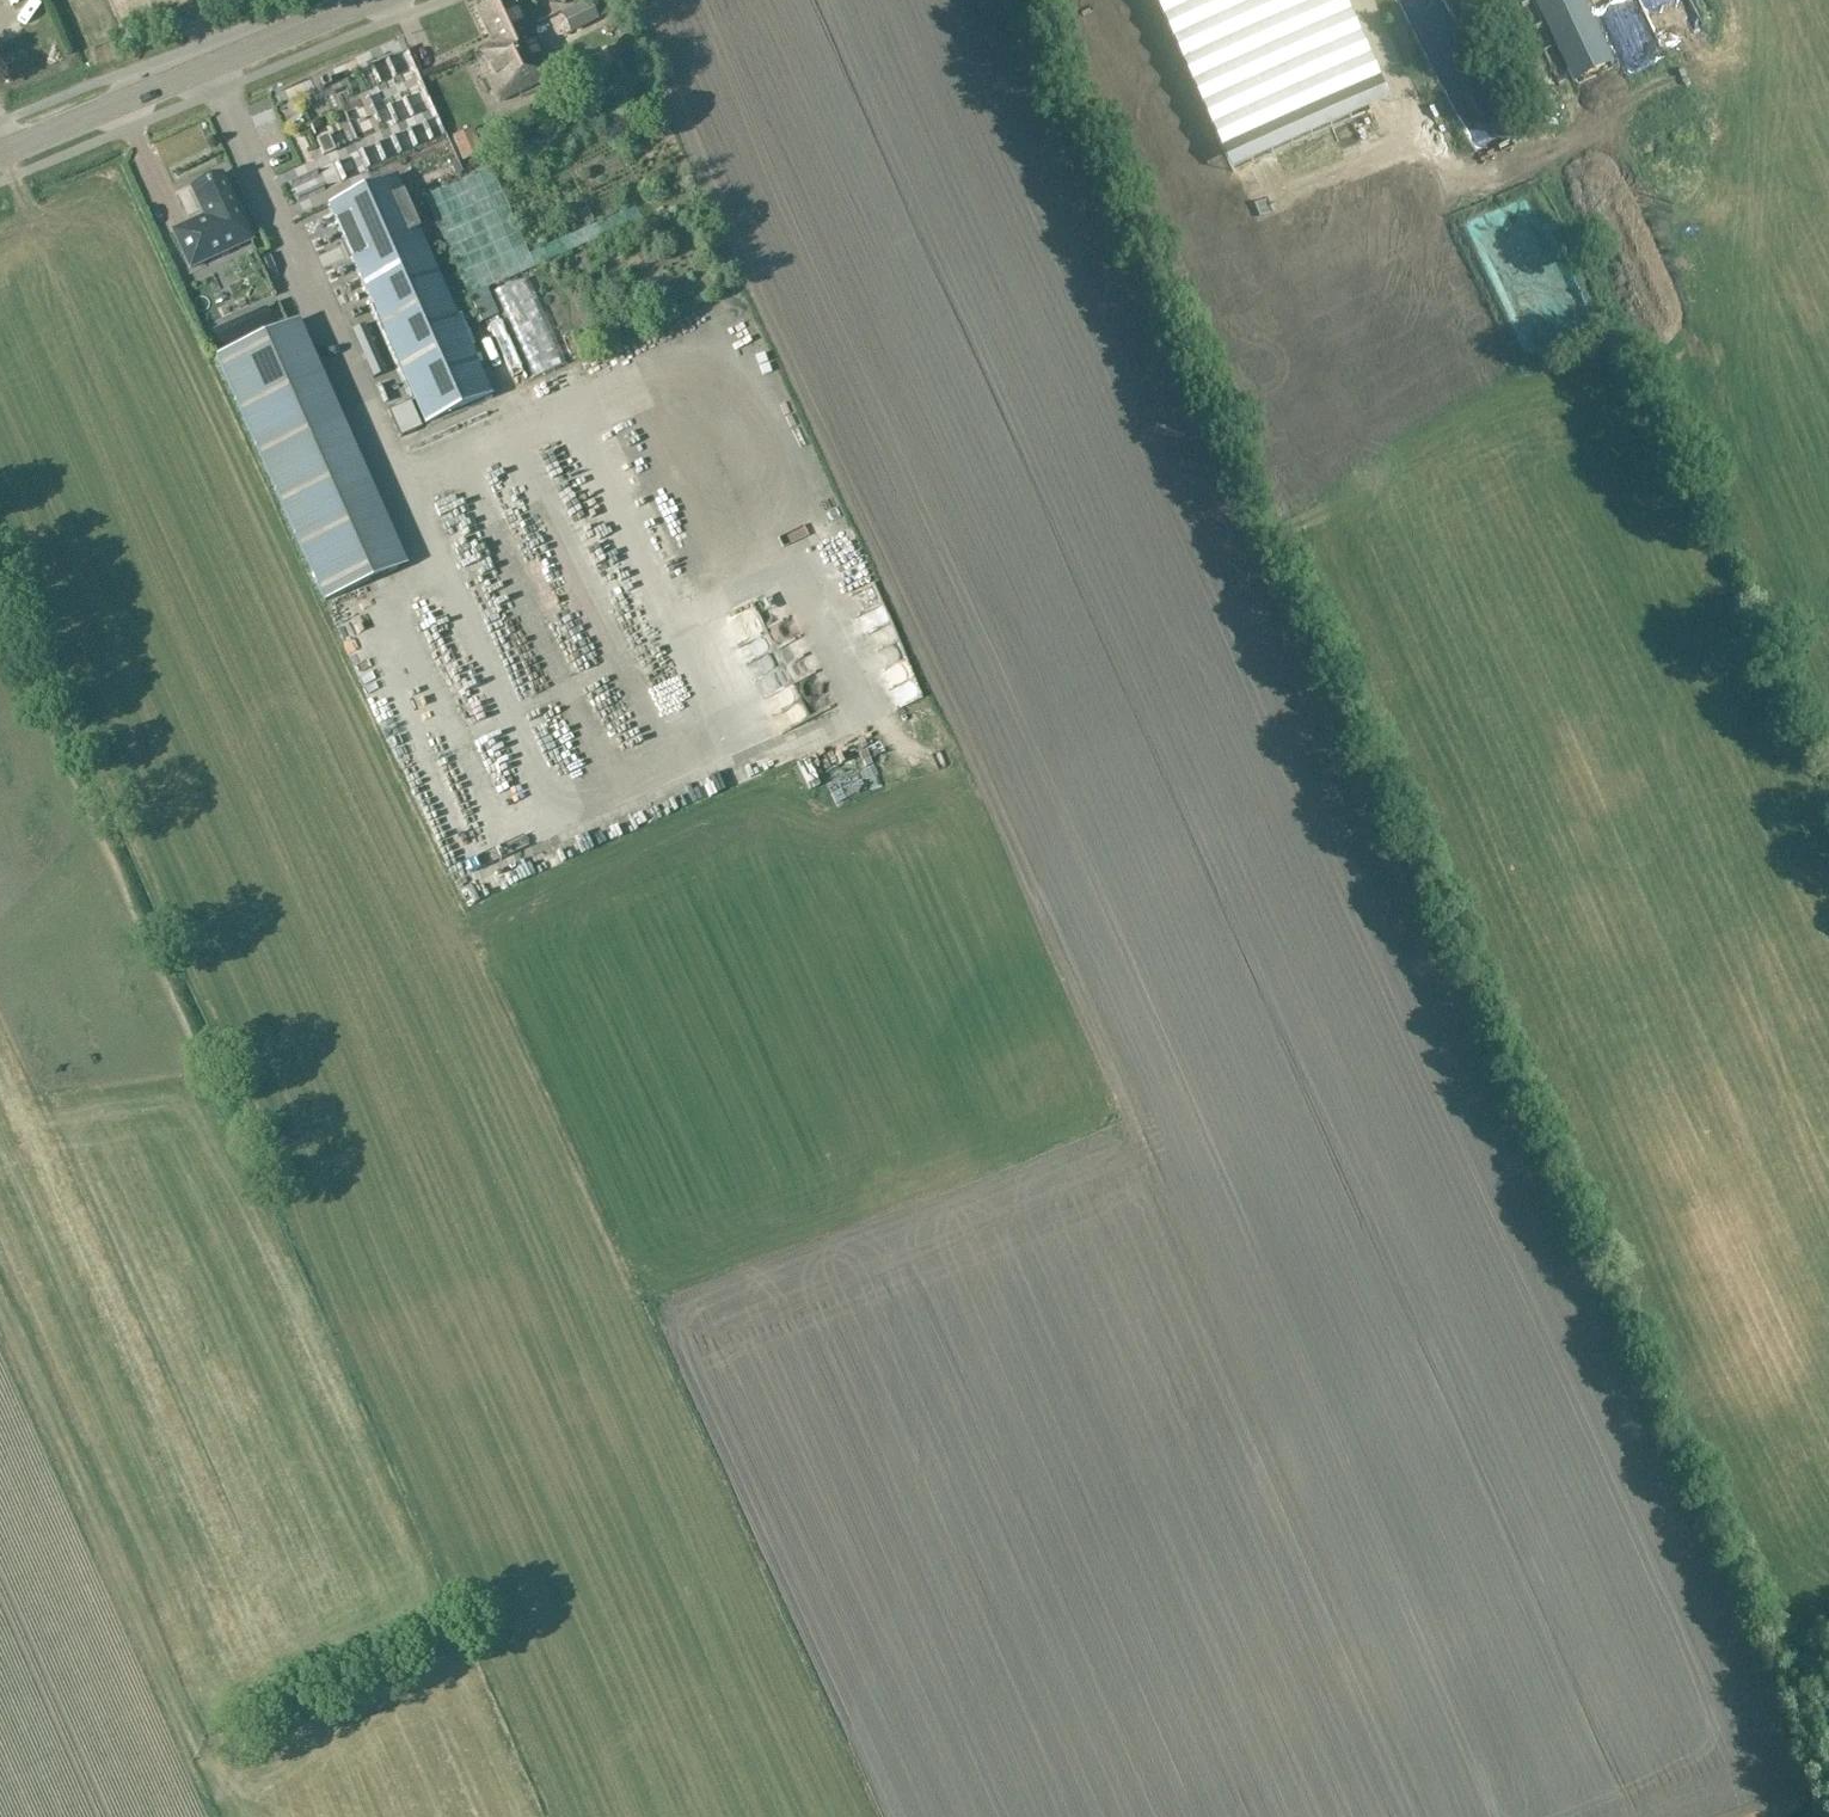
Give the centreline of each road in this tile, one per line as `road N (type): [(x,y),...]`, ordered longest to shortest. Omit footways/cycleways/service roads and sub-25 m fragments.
road 1 (tertiary): [(0,154),(371,0)]

